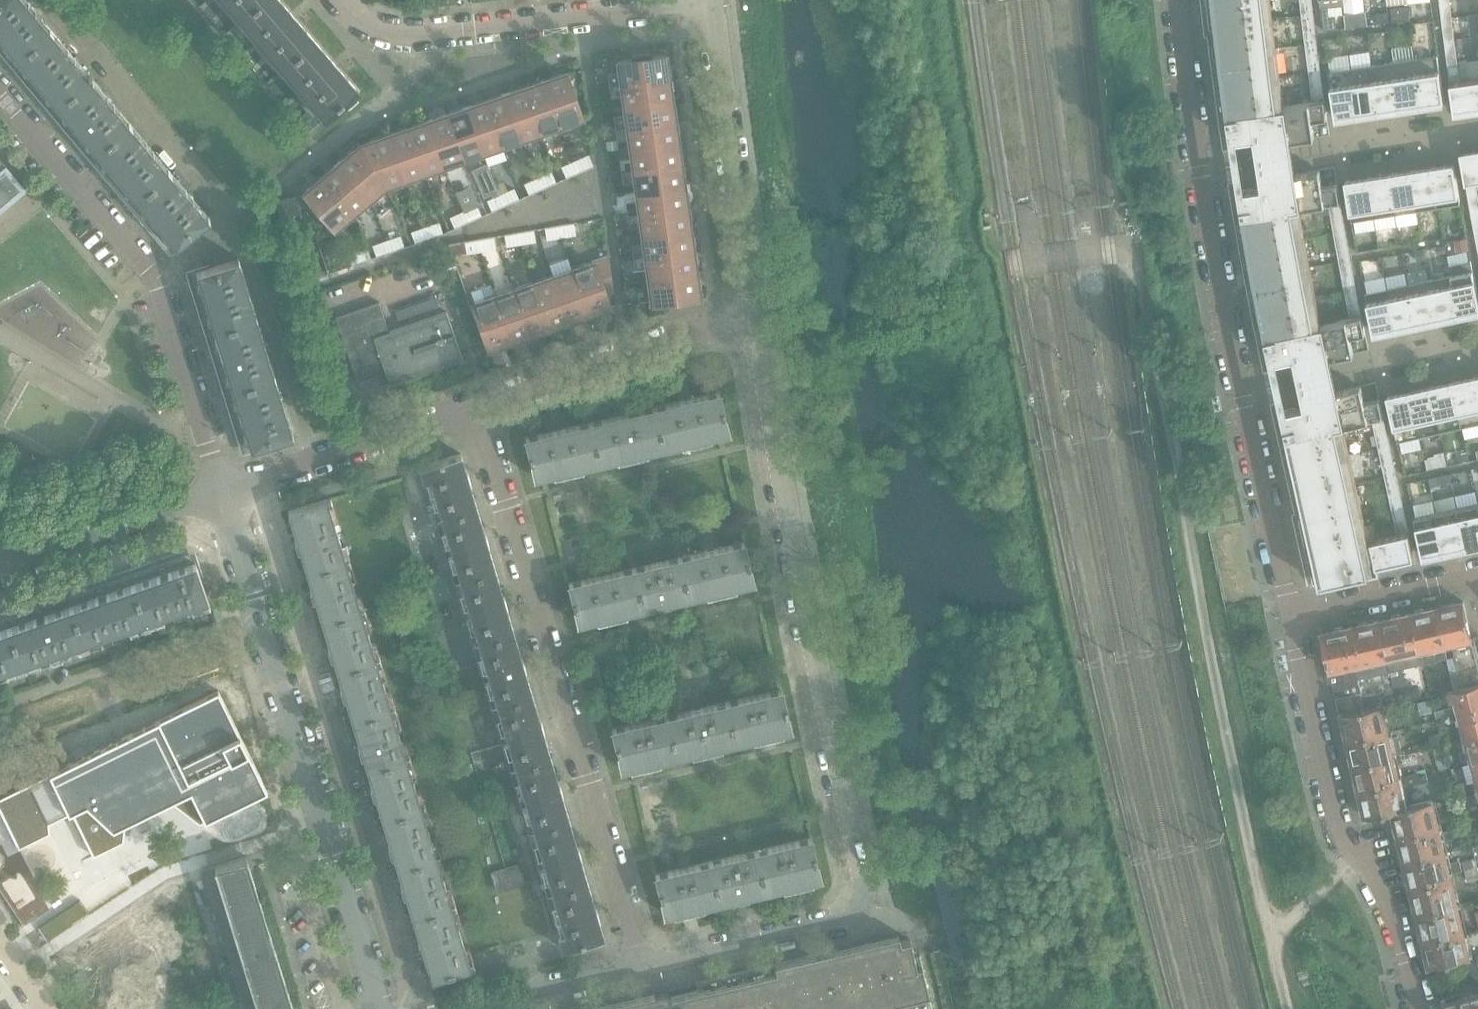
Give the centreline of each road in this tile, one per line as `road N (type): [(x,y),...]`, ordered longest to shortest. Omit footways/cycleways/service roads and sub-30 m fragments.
road 1 (residential): [(643,963),(850,917),(866,890),(801,594),(754,320)]
road 2 (residential): [(1291,619),(1211,236),(1177,0)]
road 3 (residential): [(643,963),(473,408)]
road 4 (residential): [(218,489),(155,278),(0,94)]
road 5 (residential): [(1418,1008),(1387,898),(1339,818),(1291,619)]
road 6 (residential): [(711,1),(435,35),(379,32),(336,0)]
road 7 (residential): [(315,804),(218,489)]
road 8 (residential): [(754,320),(711,1)]
road 9 (residential): [(0,923),(146,857),(279,815)]
road 10 (residential): [(473,408),(754,320)]
road 11 (residential): [(218,489),(473,408)]
road 12 (residential): [(2,563),(218,489)]
road 13 (residential): [(376,1008),(315,804)]
road 14 (residential): [(279,815),(342,1008)]
road 15 (residential): [(1291,619),(1477,577)]
road 16 (residential): [(462,1008),(643,963)]

